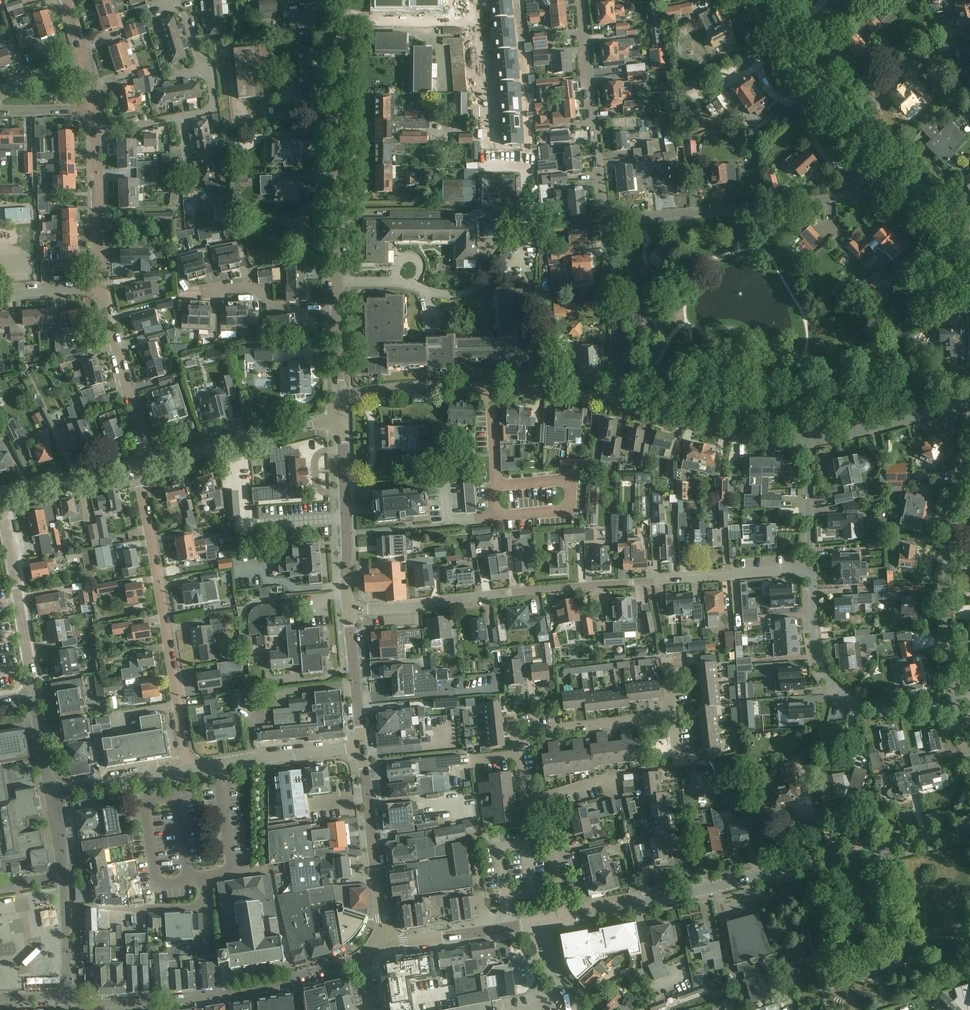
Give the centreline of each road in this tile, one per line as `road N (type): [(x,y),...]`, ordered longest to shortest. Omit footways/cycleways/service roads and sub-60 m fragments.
road 1 (residential): [(348,612),(809,569)]
road 2 (residential): [(564,917),(969,828)]
road 3 (residential): [(189,770),(137,467)]
road 4 (residential): [(604,222),(867,195),(894,173)]
road 5 (residential): [(955,702),(945,571),(969,416)]
road 6 (residential): [(618,402),(435,387),(340,398)]
road 7 (residential): [(337,281),(415,282),(444,298),(475,293),(521,244),(527,179)]
road 8 (residential): [(337,281),(347,18)]
road 9 (residential): [(347,18),(480,20),(492,138)]
road 10 (residential): [(955,702),(864,707),(838,694),(817,659),(809,569)]
road 11 (residential): [(604,222),(583,0)]
road 12 (secondary): [(894,173),(820,91),(765,0)]
road 13 (residential): [(146,465),(342,422)]
road 14 (residential): [(378,942),(362,746)]
road 15 (residential): [(33,695),(0,505)]
road 16 (residential): [(805,440),(730,432),(618,402)]
road 17 (residential): [(348,612),(342,422)]
road 18 (residential): [(618,402),(604,222)]
road 19 (residential): [(146,465),(109,293)]
road 20 (residential): [(189,770),(362,746)]
road 21 (residential): [(969,403),(805,440)]
road 22 (residential): [(378,942),(544,921)]
road 23 (residential): [(109,293),(100,133)]
road 24 (residential): [(525,736),(672,713)]
road 25 (residential): [(0,886),(53,876),(62,862),(50,791)]
road 26 (residential): [(50,791),(189,770)]
road 27 (residential): [(205,290),(252,287),(274,306),(338,306)]
road 28 (residential): [(0,493),(137,467)]
road 29 (residential): [(362,746),(348,612)]
road 30 (residential): [(809,569),(805,440)]

